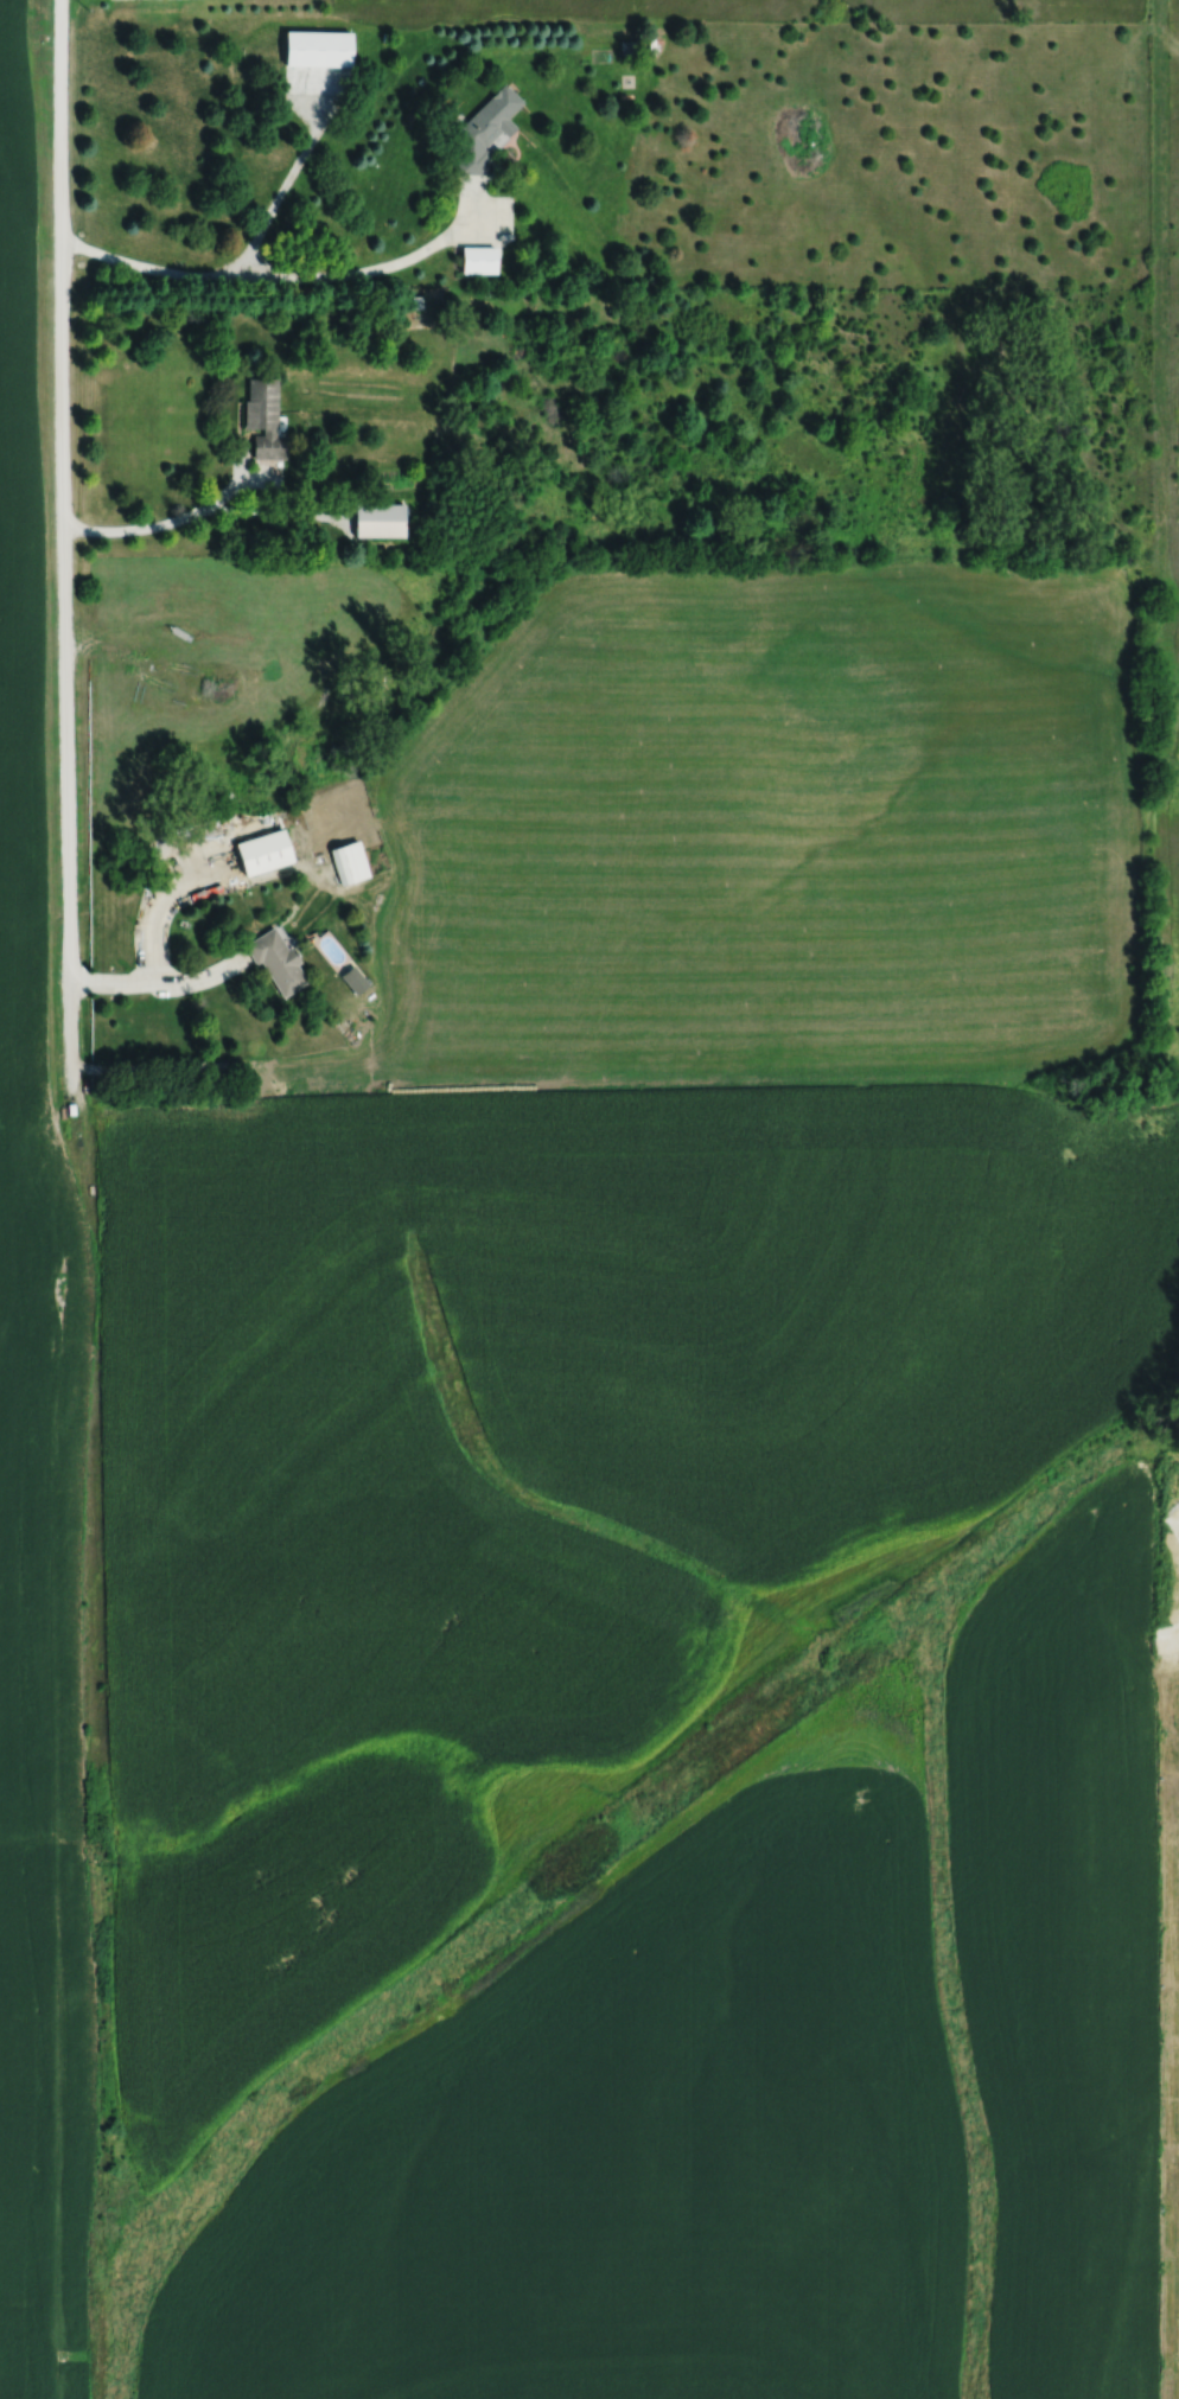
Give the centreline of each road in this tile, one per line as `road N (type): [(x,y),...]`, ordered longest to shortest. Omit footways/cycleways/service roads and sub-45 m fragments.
road 1 (tertiary): [(57,0),(65,1091)]

